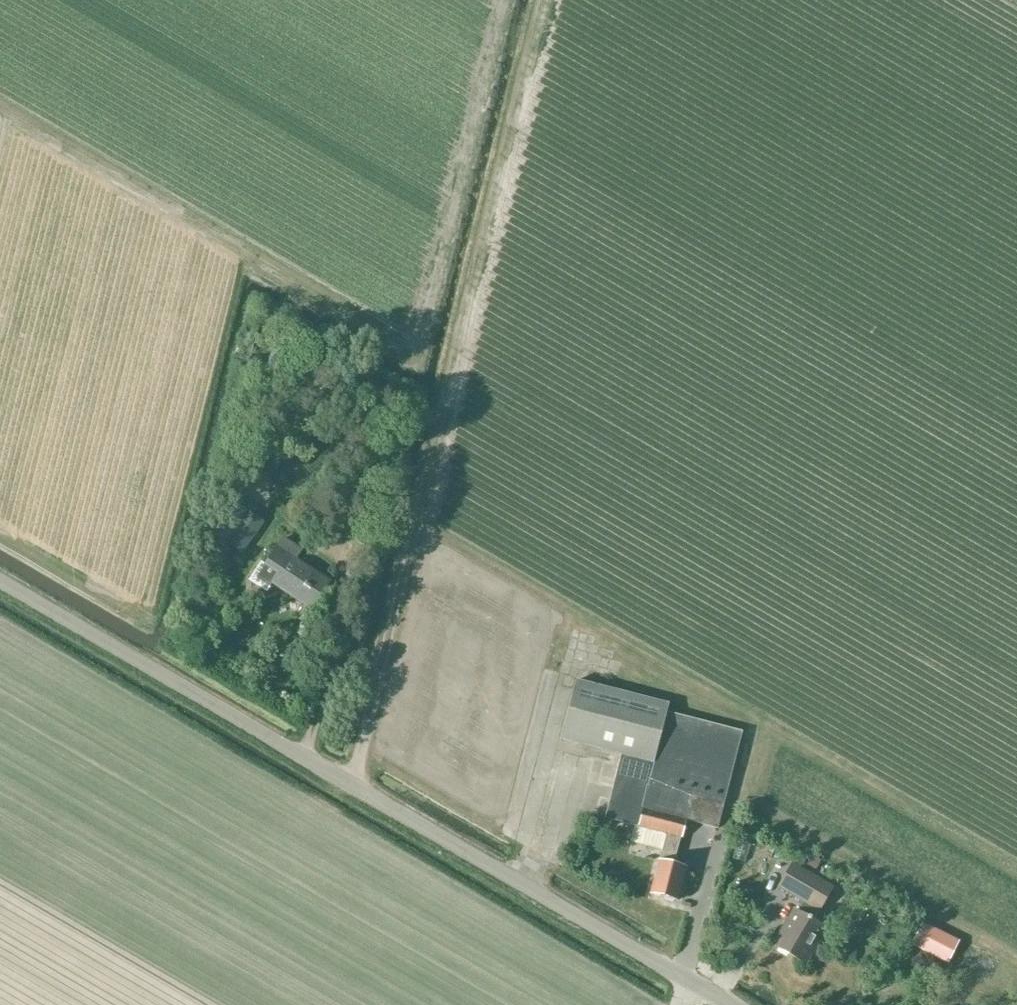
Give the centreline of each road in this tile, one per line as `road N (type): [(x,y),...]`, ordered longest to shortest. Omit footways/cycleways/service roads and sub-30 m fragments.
road 1 (unclassified): [(0,587),(716,1004)]

